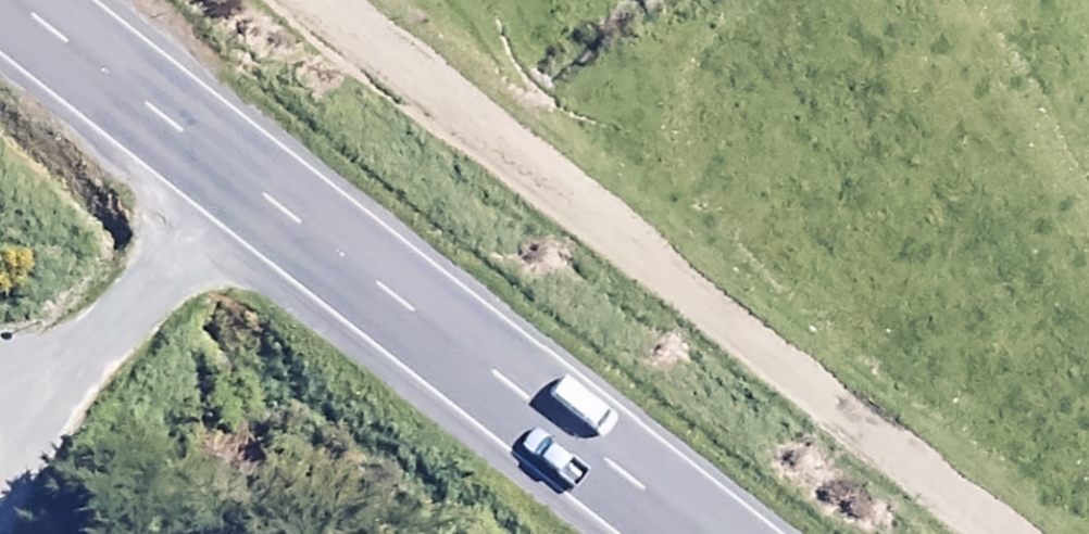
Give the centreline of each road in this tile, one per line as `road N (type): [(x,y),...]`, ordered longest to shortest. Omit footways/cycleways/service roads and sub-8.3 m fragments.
road 1 (track): [(323,0),(1016,533)]
road 2 (trunk): [(258,188),(703,533)]
road 3 (unclassified): [(258,188),(57,375),(0,459)]
road 4 (trunk): [(14,0),(258,188)]

